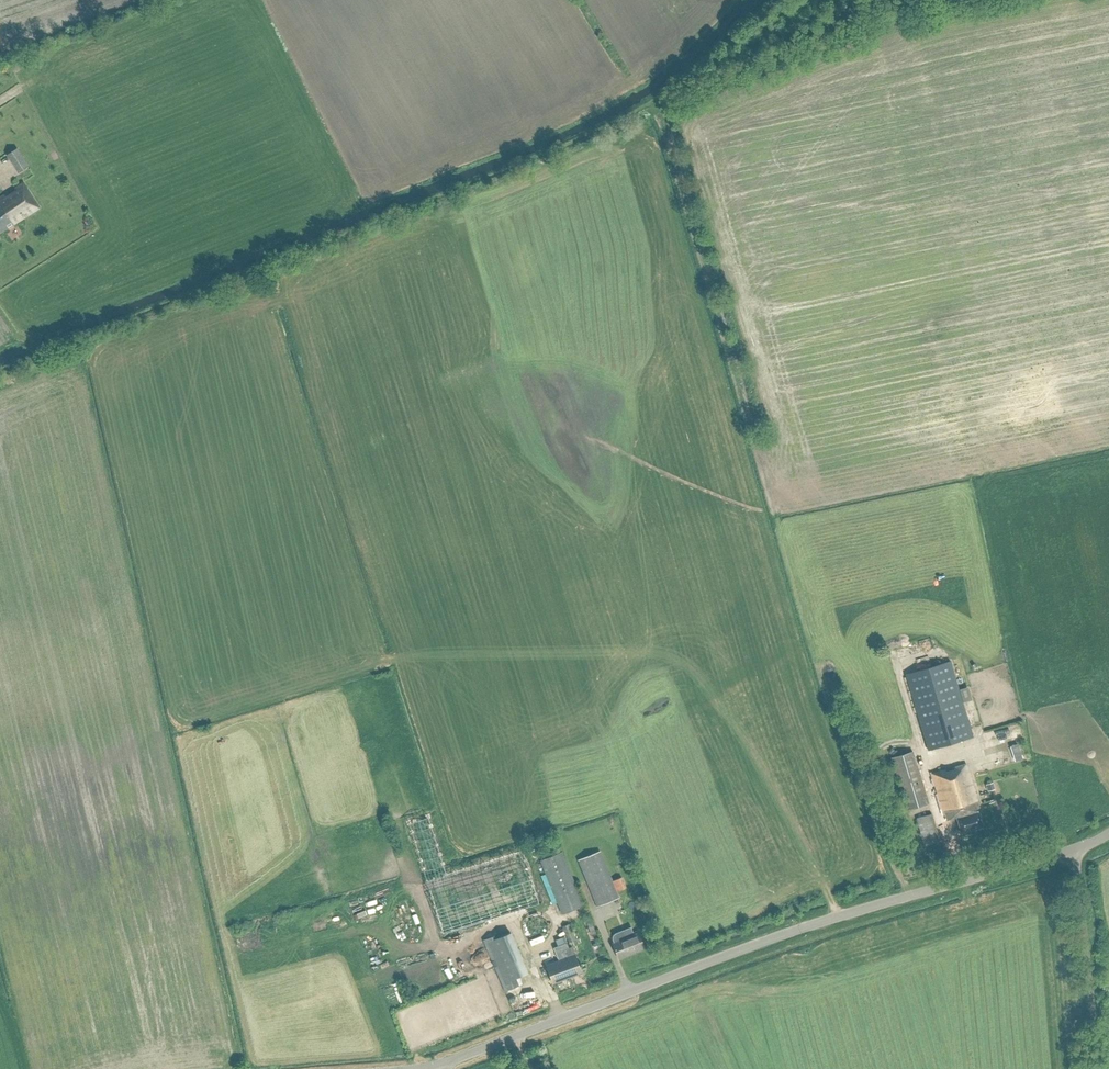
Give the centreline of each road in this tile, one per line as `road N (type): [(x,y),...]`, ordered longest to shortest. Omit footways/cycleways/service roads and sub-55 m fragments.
road 1 (tertiary): [(436,1065),(793,930),(1070,850)]
road 2 (track): [(762,461),(653,101)]
road 3 (track): [(907,896),(817,654)]
road 4 (unclassified): [(1096,1068),(1070,850)]
road 5 (track): [(766,0),(653,101)]

